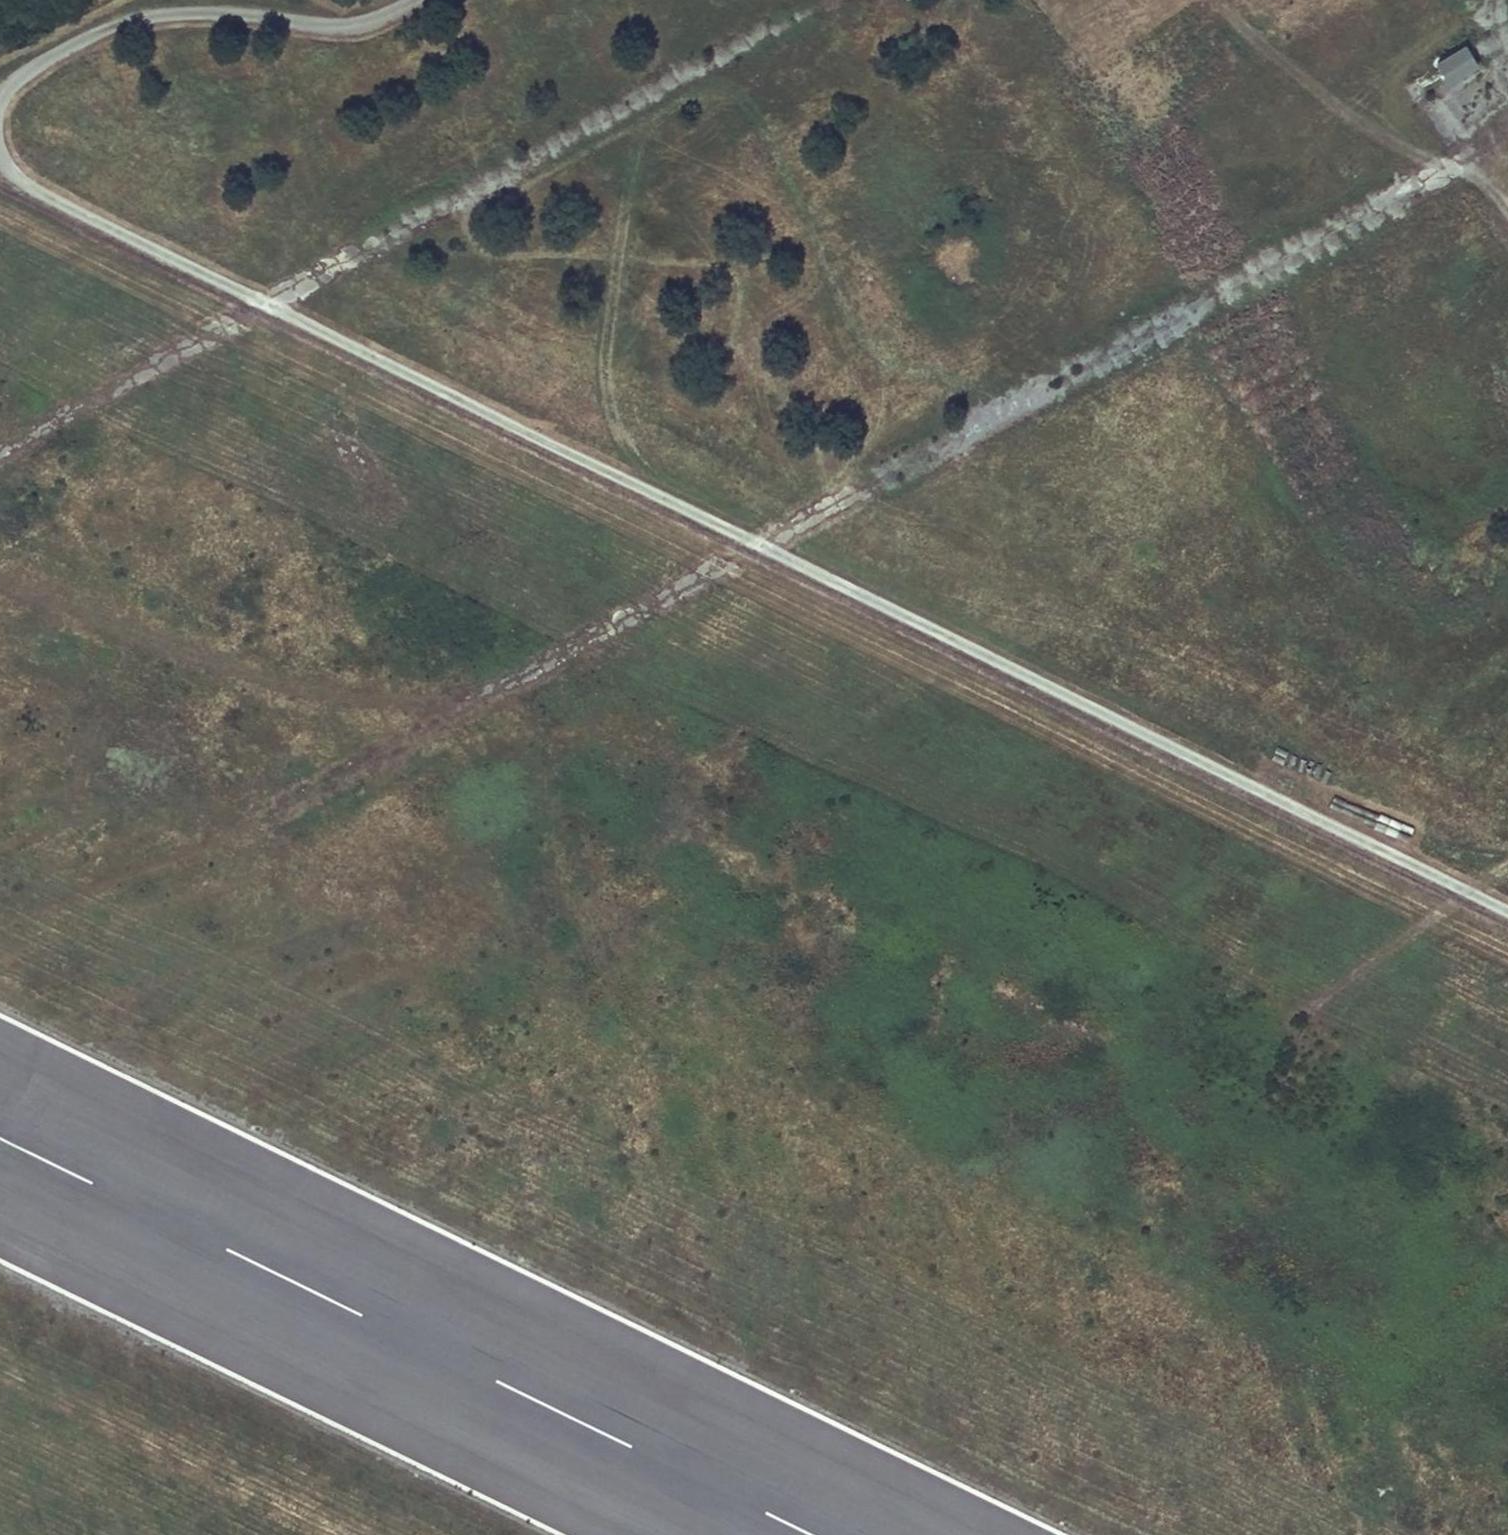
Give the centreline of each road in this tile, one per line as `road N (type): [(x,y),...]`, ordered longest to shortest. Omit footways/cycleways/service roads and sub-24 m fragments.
road 1 (track): [(1507,211),(1463,172),(1390,140),(1262,50),(1223,0)]

